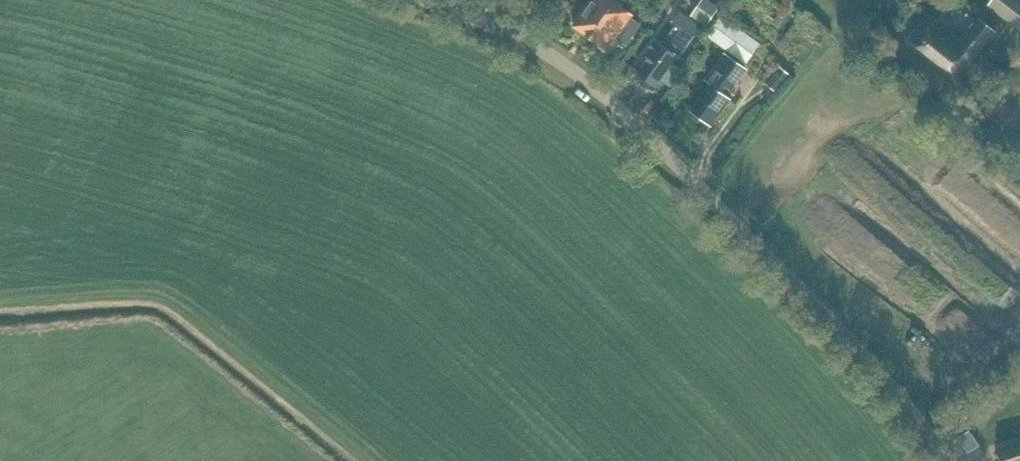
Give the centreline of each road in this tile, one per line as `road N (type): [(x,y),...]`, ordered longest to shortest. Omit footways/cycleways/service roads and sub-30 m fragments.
road 1 (unclassified): [(949,460),(868,357),(616,107),(535,49),(422,0)]

